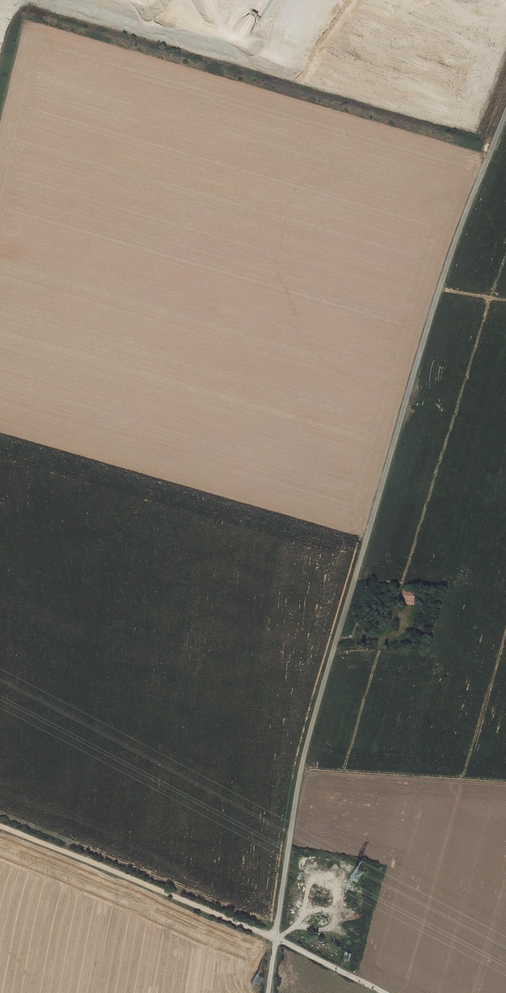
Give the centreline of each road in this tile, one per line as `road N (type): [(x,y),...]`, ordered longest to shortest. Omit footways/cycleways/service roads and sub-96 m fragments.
road 1 (unclassified): [(276,937),(314,721),(432,315),(505,114)]
road 2 (track): [(0,825),(276,937)]
road 3 (track): [(276,937),(297,926),(315,879),(330,879),(338,891),(331,928),(321,930)]

